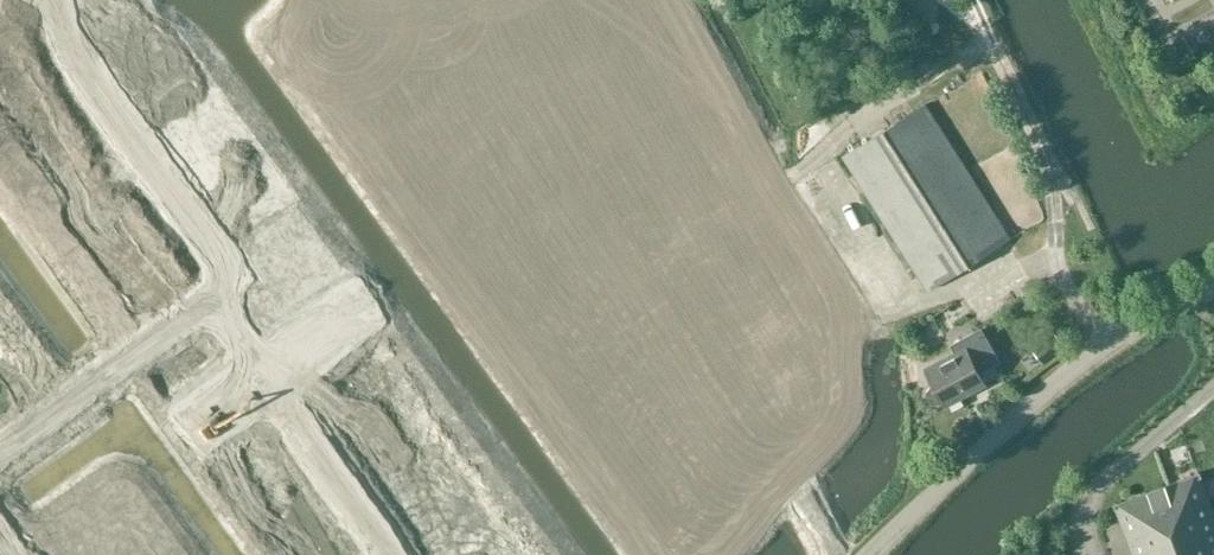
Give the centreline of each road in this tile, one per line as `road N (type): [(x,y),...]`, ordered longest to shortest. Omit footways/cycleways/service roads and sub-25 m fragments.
road 1 (unclassified): [(873,554),(1109,346),(1213,270)]

